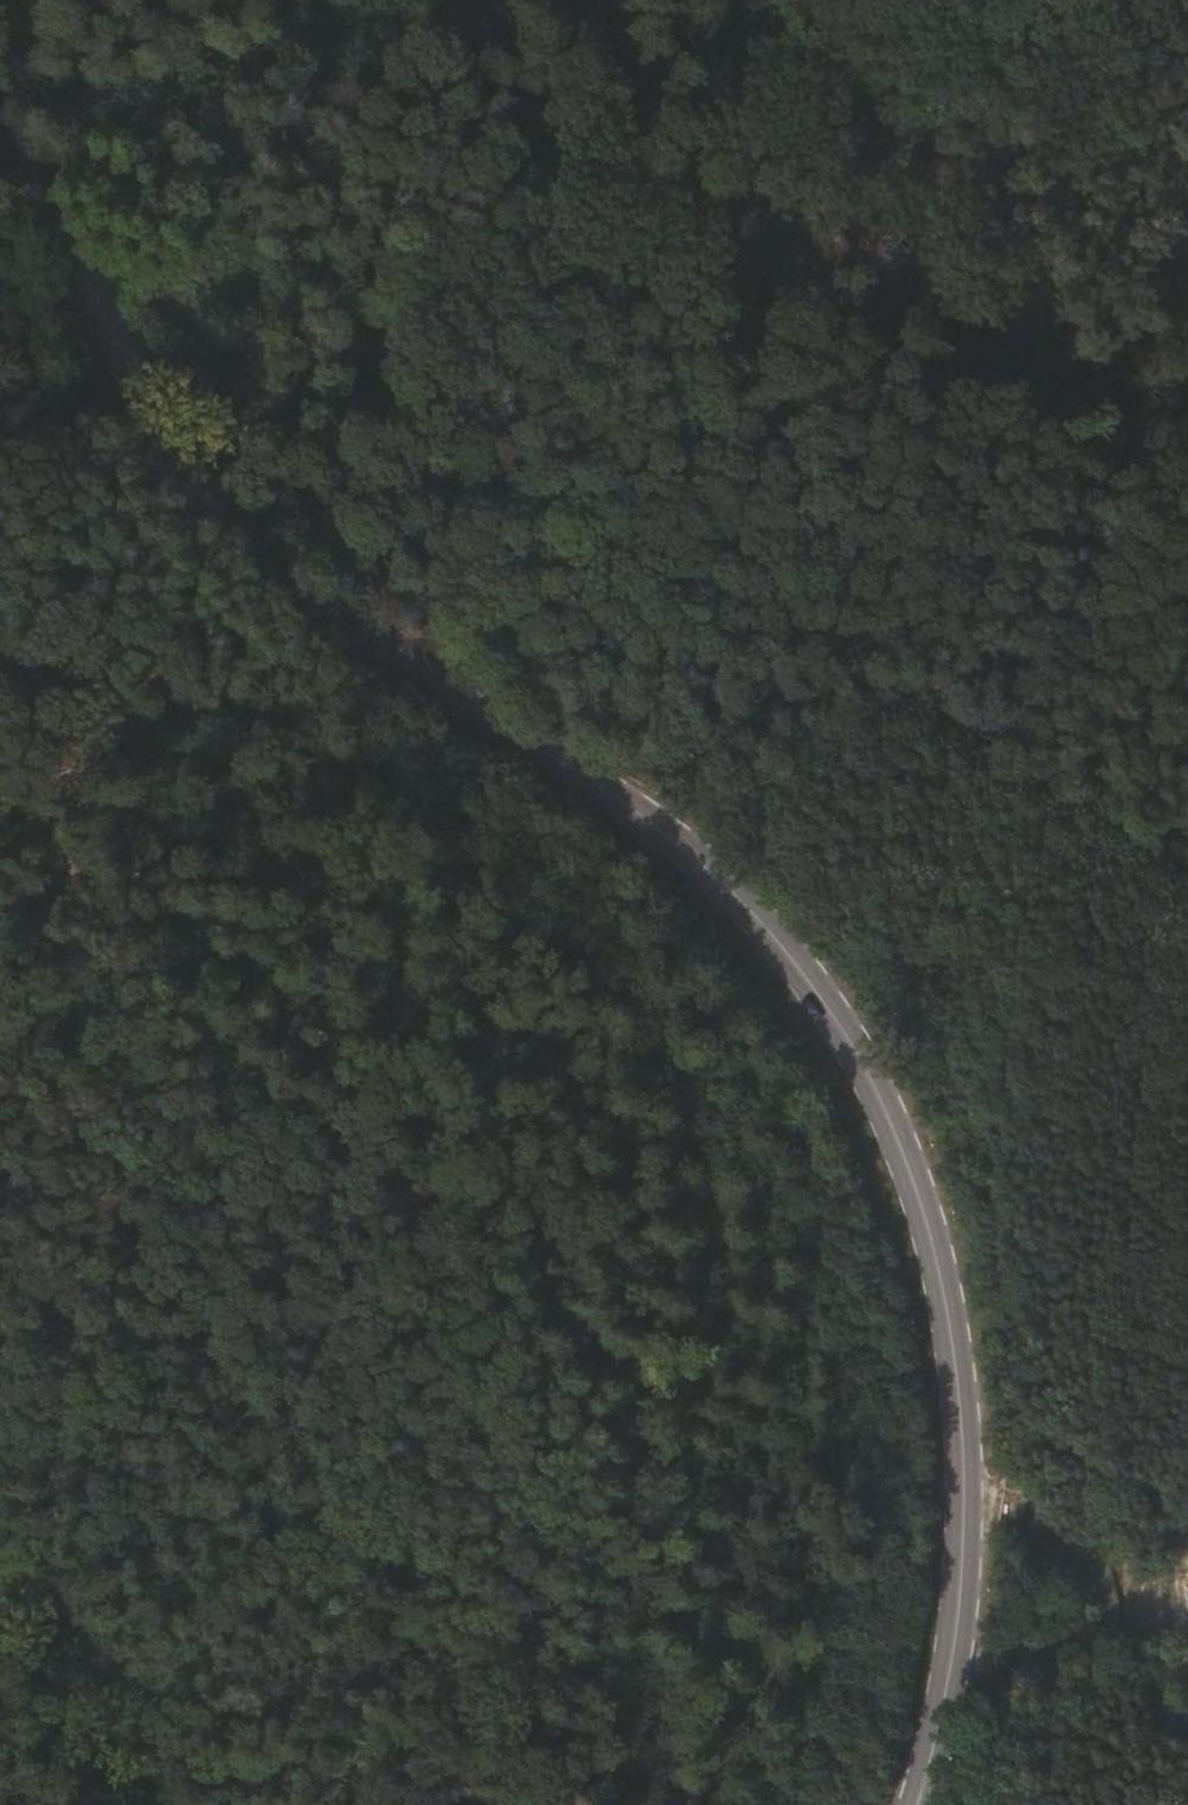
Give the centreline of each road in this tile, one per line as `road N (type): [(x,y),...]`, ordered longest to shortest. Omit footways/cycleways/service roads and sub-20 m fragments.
road 1 (secondary): [(916,1804),(943,1701),(960,1582),(958,1353),(921,1202),(845,1029),(719,876),(635,808),(341,618),(282,569),(229,509),(157,394),(0,116)]

